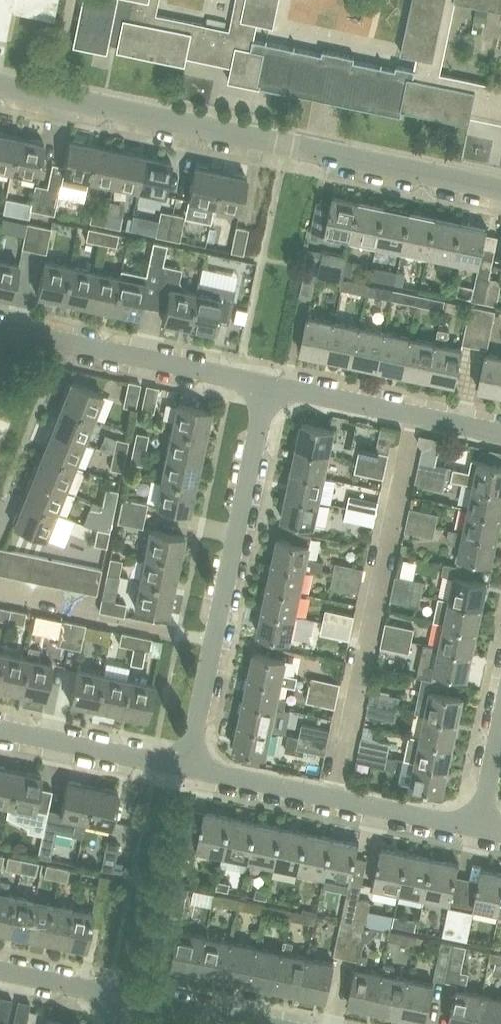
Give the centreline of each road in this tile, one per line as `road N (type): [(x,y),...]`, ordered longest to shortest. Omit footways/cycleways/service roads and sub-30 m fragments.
road 1 (residential): [(500,191),(0,87)]
road 2 (residential): [(187,768),(267,385)]
road 3 (residential): [(478,829),(187,768)]
road 4 (residential): [(267,385),(0,329)]
road 5 (residential): [(500,435),(267,385)]
road 6 (residential): [(187,768),(0,728)]
road 7 (residential): [(254,1023),(121,996)]
road 8 (residential): [(121,996),(0,972)]

